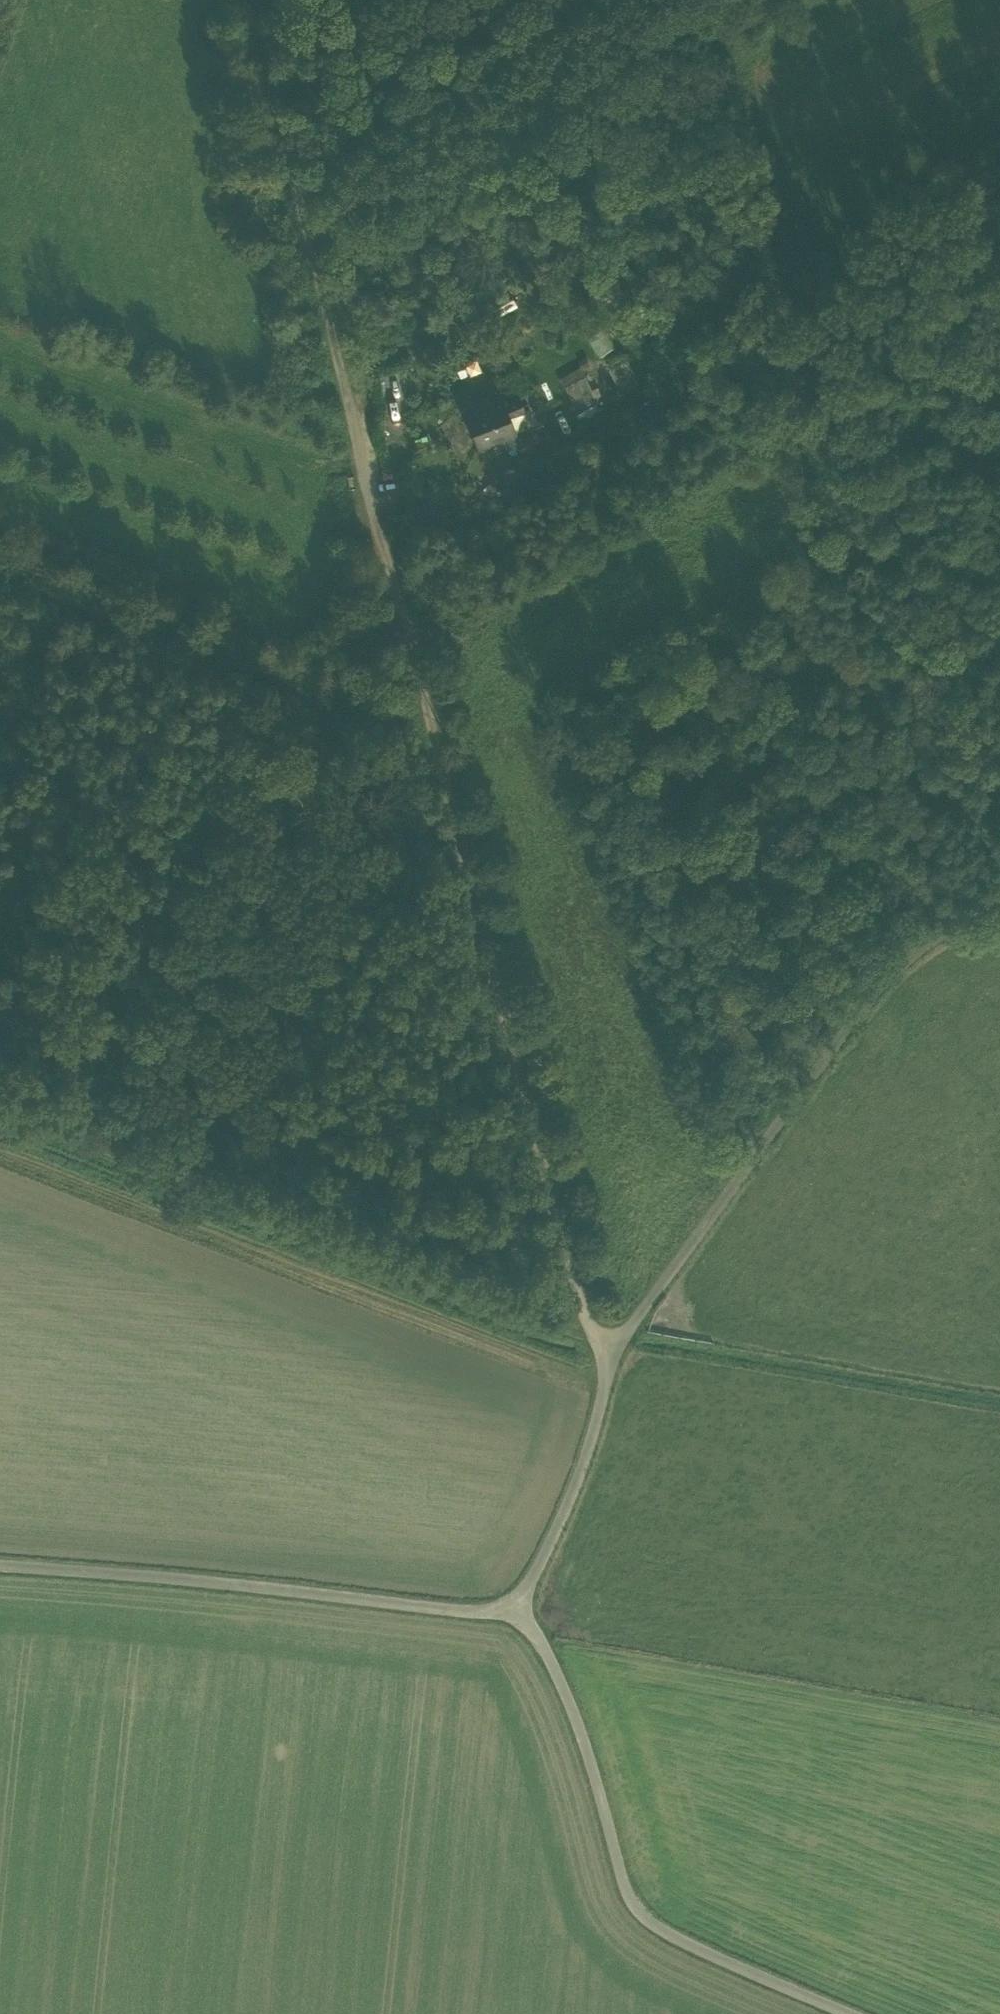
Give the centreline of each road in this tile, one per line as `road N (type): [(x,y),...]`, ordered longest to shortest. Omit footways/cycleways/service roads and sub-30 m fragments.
road 1 (unclassified): [(605,1387),(249,0)]
road 2 (track): [(596,1341),(558,1335),(0,1111)]
road 3 (unclassified): [(999,912),(880,987),(605,1387)]
road 4 (unclassified): [(523,1618),(561,1690),(627,1904),(698,1950),(855,2013)]
road 5 (unclassified): [(0,1587),(406,1621),(523,1618)]
road 6 (unclassified): [(605,1387),(566,1521),(523,1618)]

